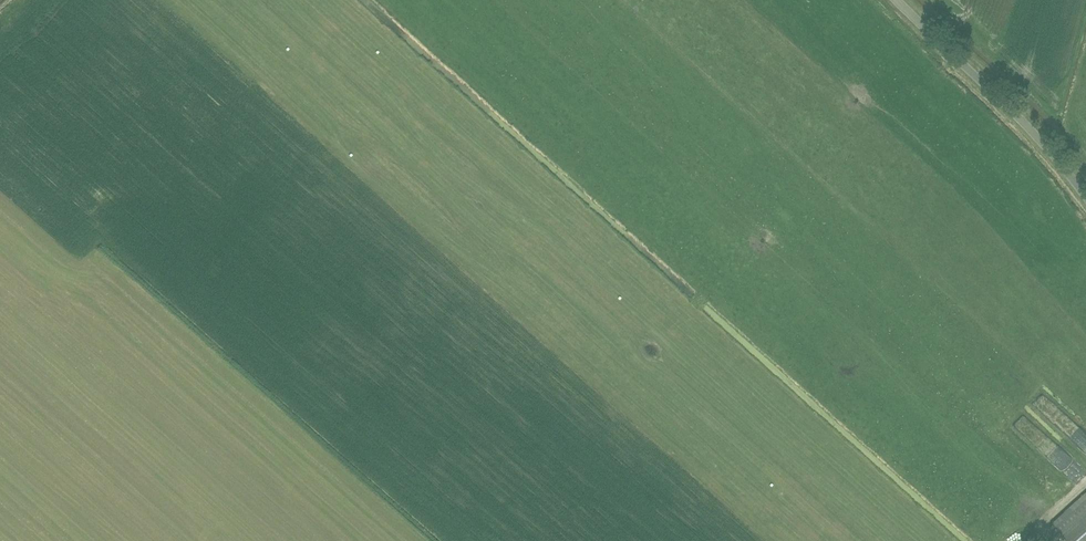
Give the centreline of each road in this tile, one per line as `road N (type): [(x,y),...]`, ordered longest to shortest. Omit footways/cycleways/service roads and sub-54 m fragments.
road 1 (unclassified): [(1085,198),(1027,126),(895,0)]

